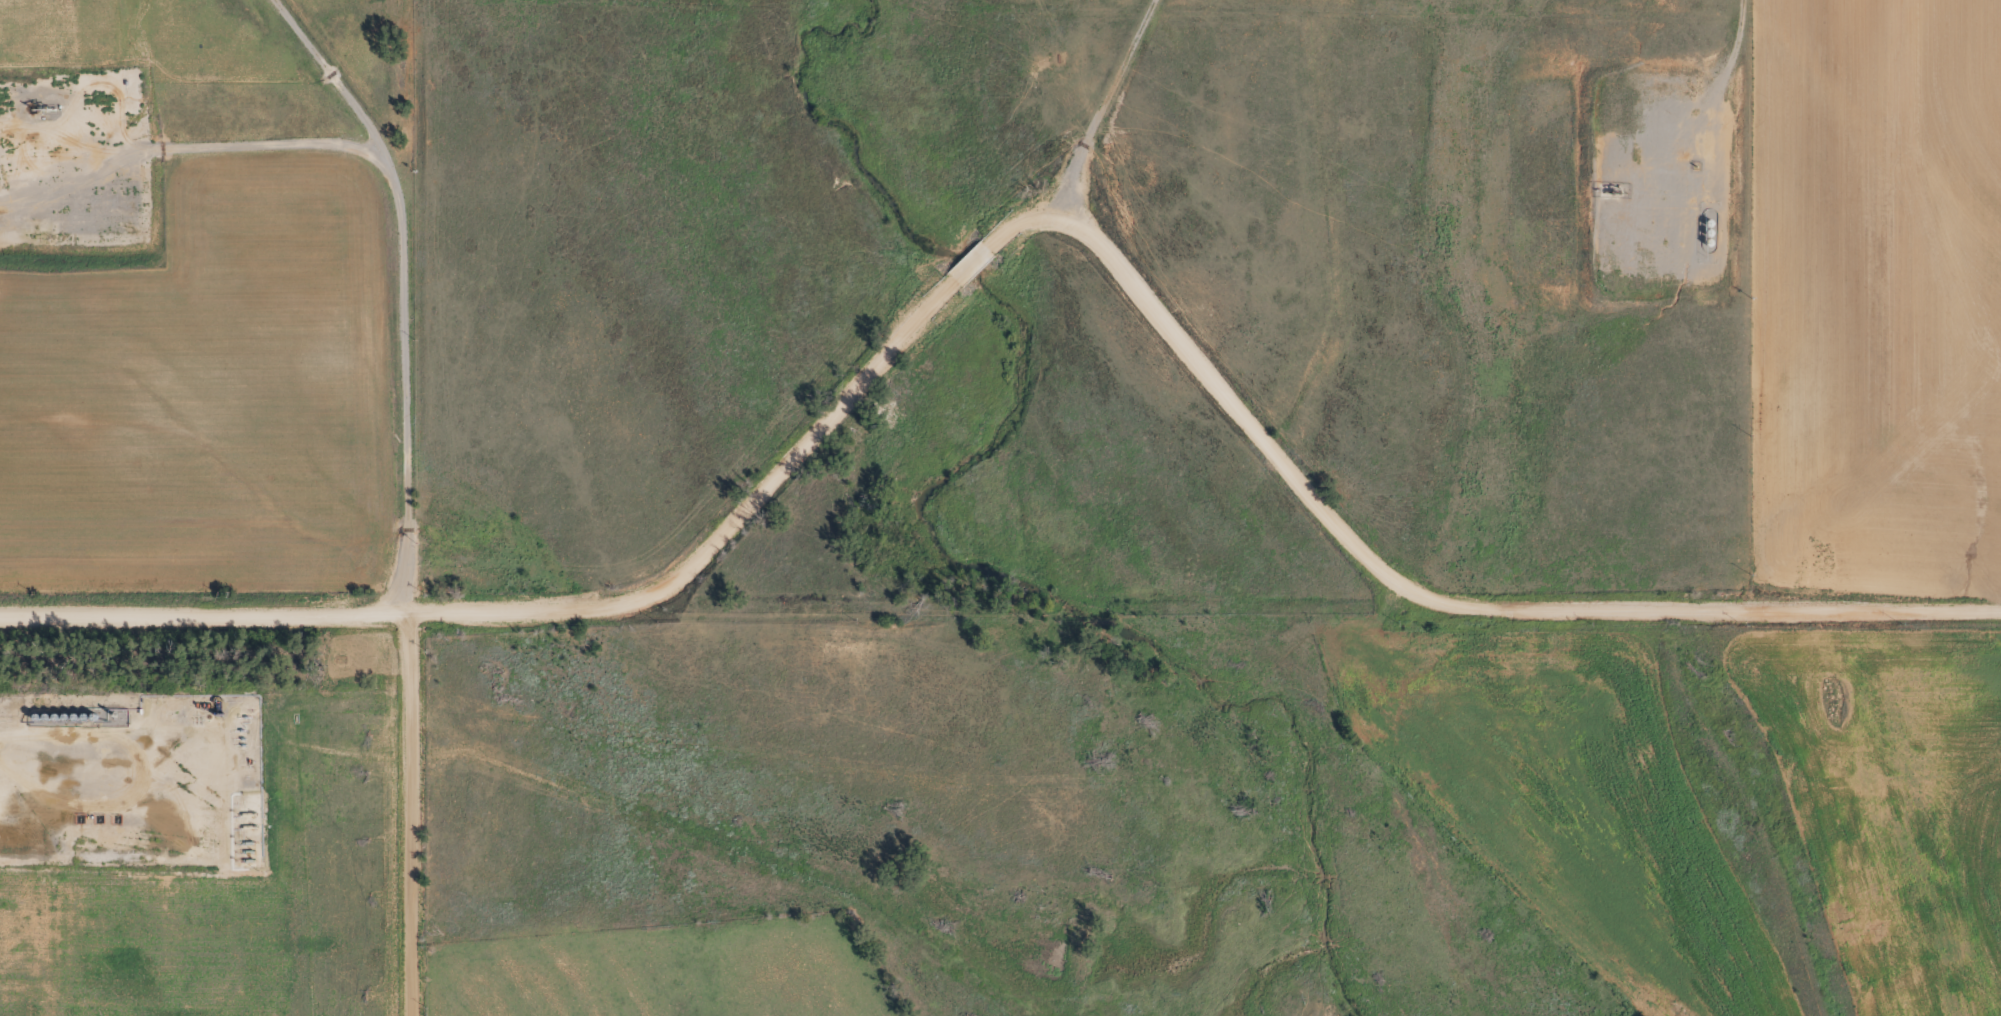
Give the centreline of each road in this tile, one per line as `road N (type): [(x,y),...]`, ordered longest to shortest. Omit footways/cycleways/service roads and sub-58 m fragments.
road 1 (residential): [(0,611),(554,613),(644,597),(715,545),(990,246),(1045,220),(1075,225),(1105,247),(1326,511),(1387,572),(1422,593),(1479,608),(2000,608)]
road 2 (residential): [(412,1015),(412,611)]

